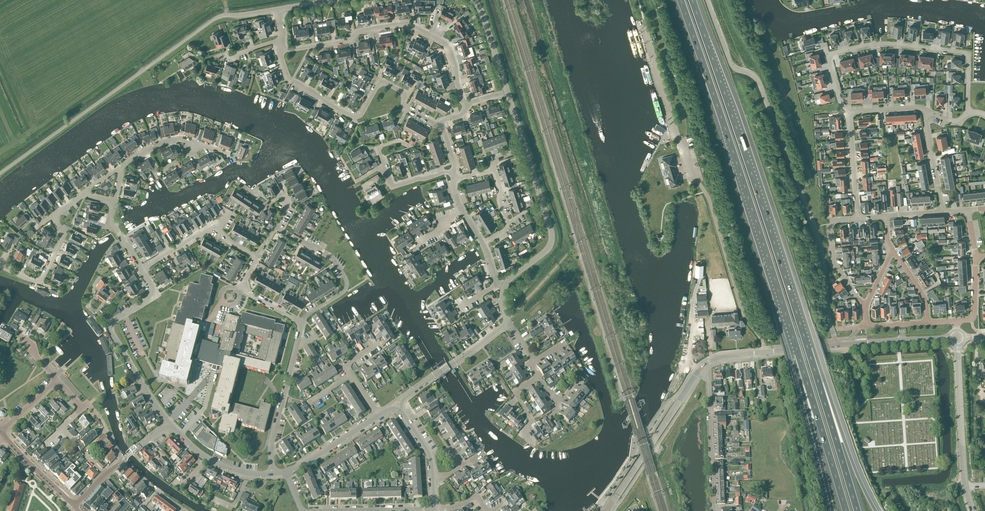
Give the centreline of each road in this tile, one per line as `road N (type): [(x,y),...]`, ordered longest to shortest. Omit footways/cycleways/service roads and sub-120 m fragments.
road 1 (unclassified): [(837,346),(817,234),(760,84),(730,63),(707,0)]
road 2 (motorway): [(679,0),(794,344)]
road 3 (motorway): [(806,341),(692,0)]
road 4 (unclassified): [(0,173),(213,19),(279,9)]
road 5 (residential): [(849,112),(829,56),(886,44),(967,54),(969,112)]
road 6 (unclassified): [(468,104),(448,45),(407,23),(281,49)]
road 7 (unclassified): [(507,92),(552,236),(504,287)]
road 8 (residential): [(291,81),(356,117),(387,84),(403,93),(404,107),(441,125)]
road 9 (motorway): [(876,510),(806,341)]
road 10 (motorway): [(858,510),(806,341)]
road 11 (motorway): [(794,344),(843,510)]
road 12 (tertiary): [(607,510),(701,368)]
road 13 (motorway): [(794,344),(832,510)]
road 14 (tertiary): [(972,510),(957,346)]
road 15 (residential): [(272,474),(271,444),(302,323)]
road 16 (residential): [(302,323),(346,282),(331,255),(276,227)]
road 17 (unclassified): [(714,510),(709,379),(701,368)]
road 18 (tertiary): [(701,368),(726,356),(837,346)]
road 19 (residential): [(452,171),(392,186),(379,149),(408,146)]
road 20 (unclassified): [(401,408),(502,328)]
road 21 (residential): [(865,307),(833,260),(832,223),(858,219)]

